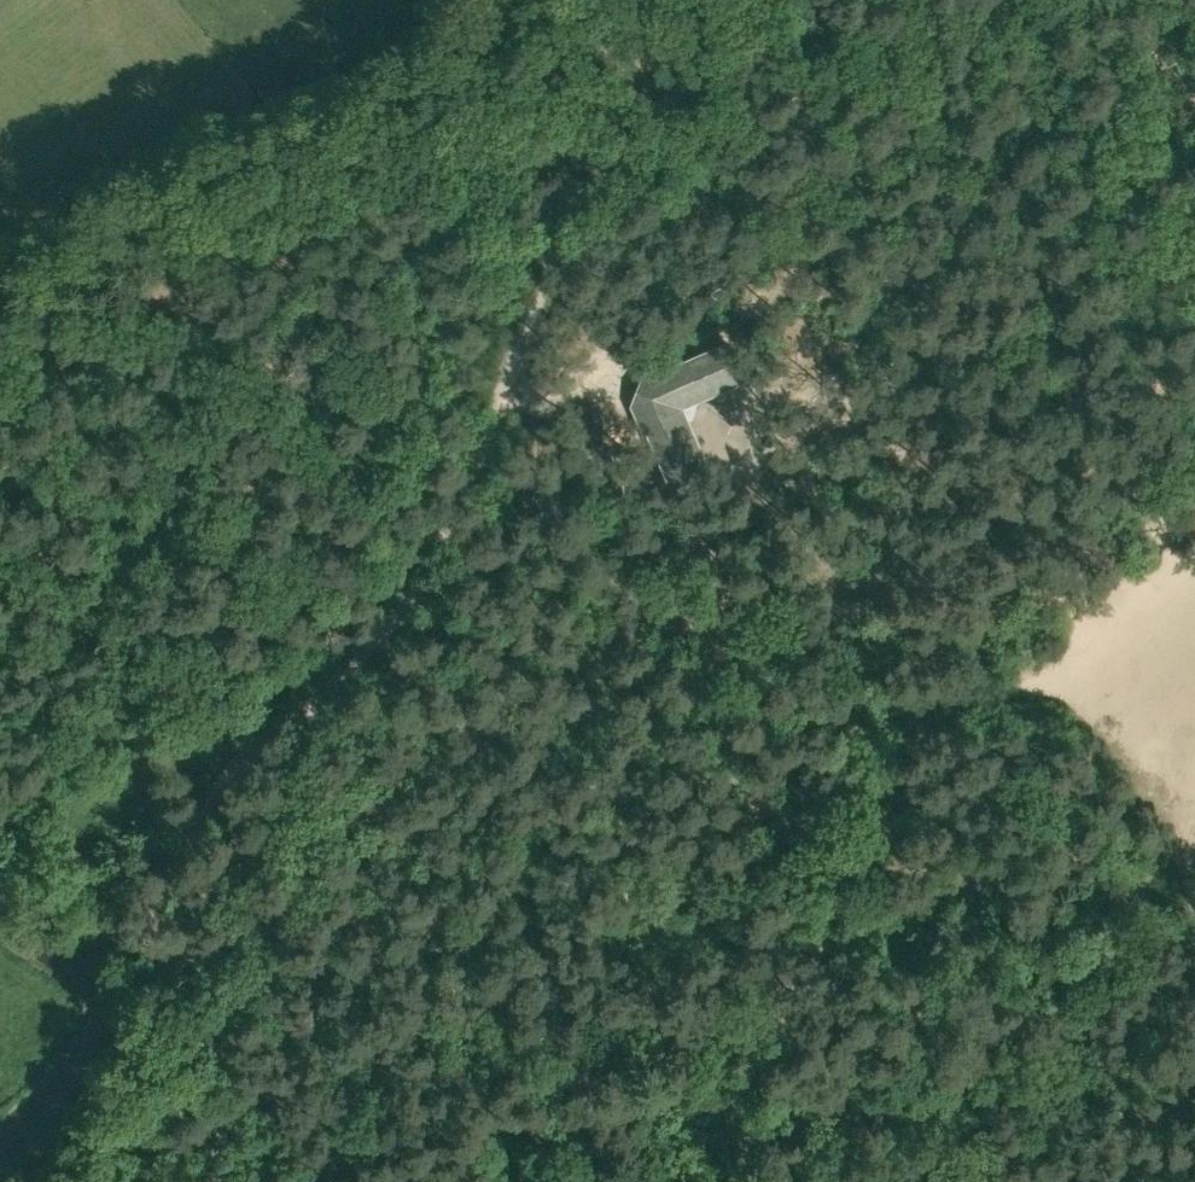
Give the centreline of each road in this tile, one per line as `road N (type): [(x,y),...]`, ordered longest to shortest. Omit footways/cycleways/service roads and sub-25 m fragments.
road 1 (track): [(736,0),(654,111),(385,597),(333,671),(236,769),(214,813),(191,870),(183,926),(209,1064),(212,1181)]
road 2 (track): [(183,926),(47,817),(0,762)]

